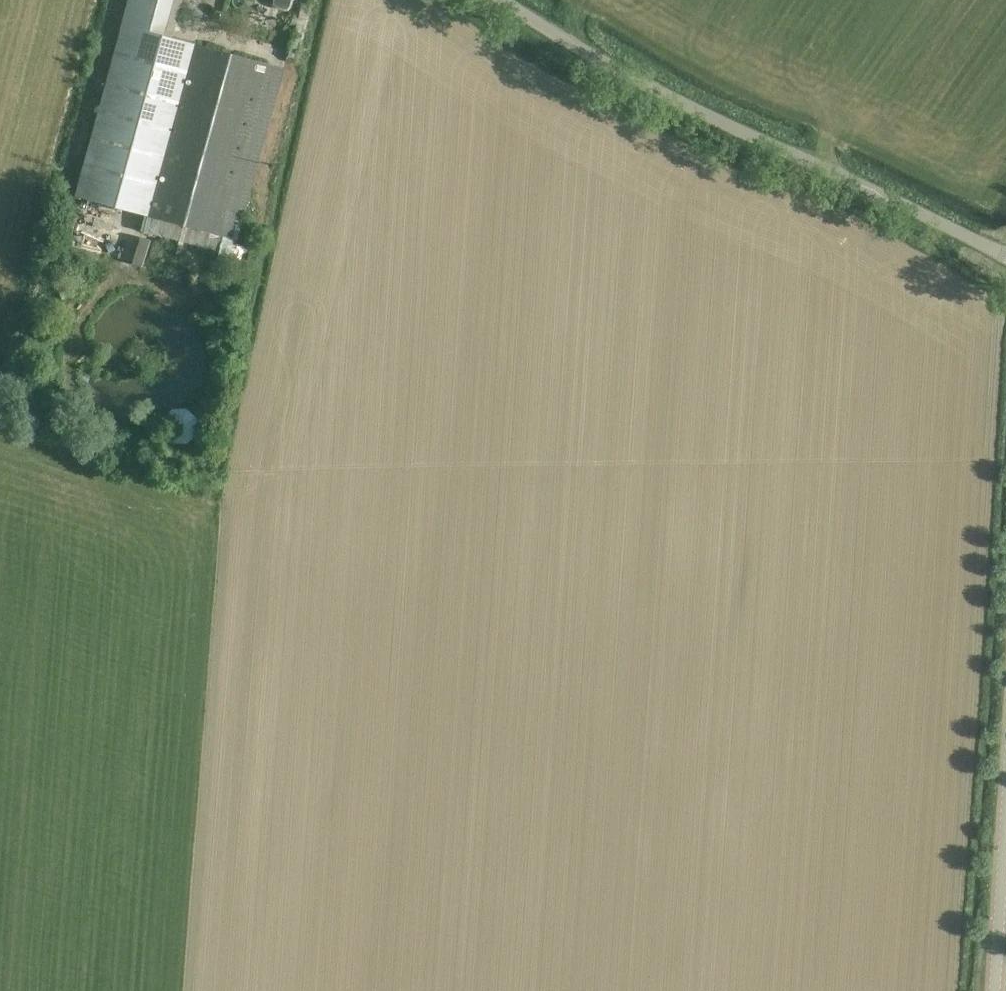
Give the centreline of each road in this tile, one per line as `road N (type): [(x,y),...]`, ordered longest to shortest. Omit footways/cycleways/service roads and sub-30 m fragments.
road 1 (unclassified): [(1005,251),(682,91),(524,0)]
road 2 (unclassified): [(997,990),(1005,846)]

